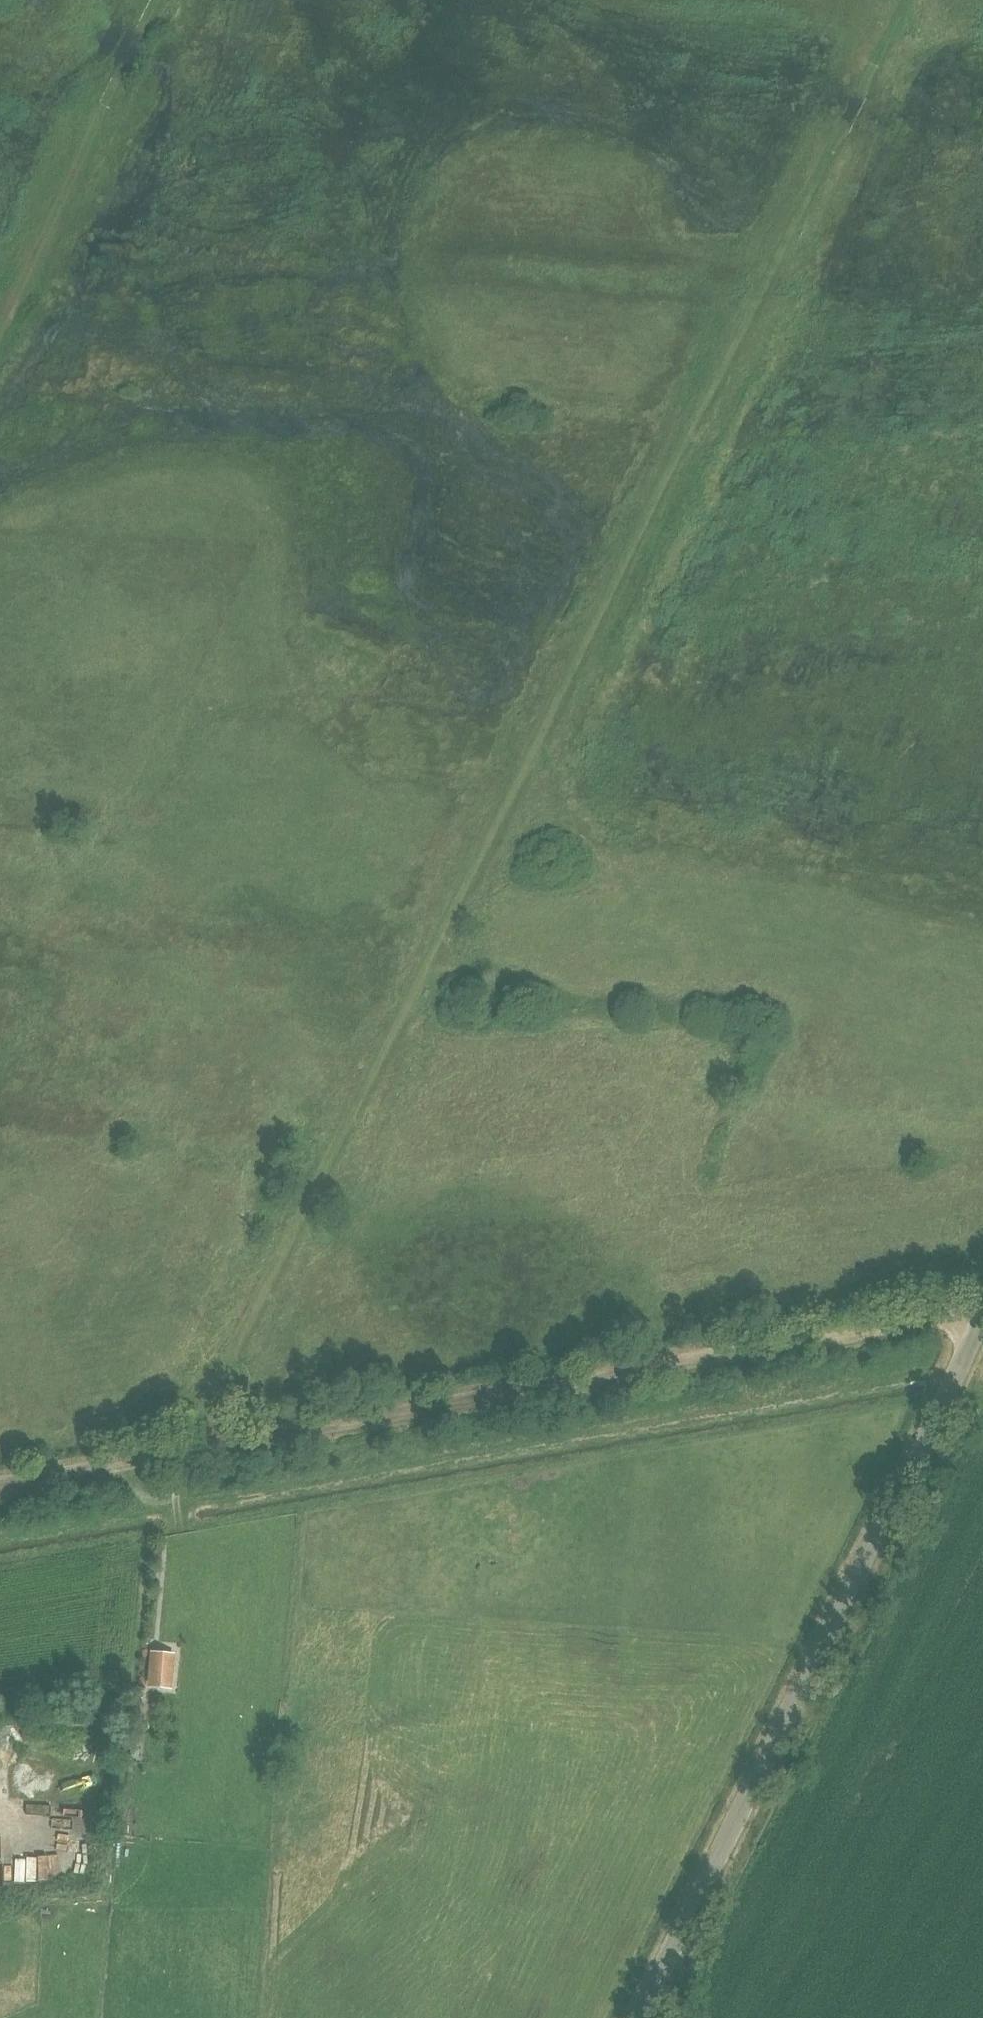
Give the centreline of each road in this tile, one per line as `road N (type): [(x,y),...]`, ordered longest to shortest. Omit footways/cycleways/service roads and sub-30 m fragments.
road 1 (track): [(922,0),(215,1389),(215,1443)]
road 2 (track): [(215,1443),(982,1305)]
road 3 (unclassified): [(638,2017),(982,1322)]
road 4 (track): [(165,0),(0,333)]
road 5 (track): [(0,1481),(215,1443)]

